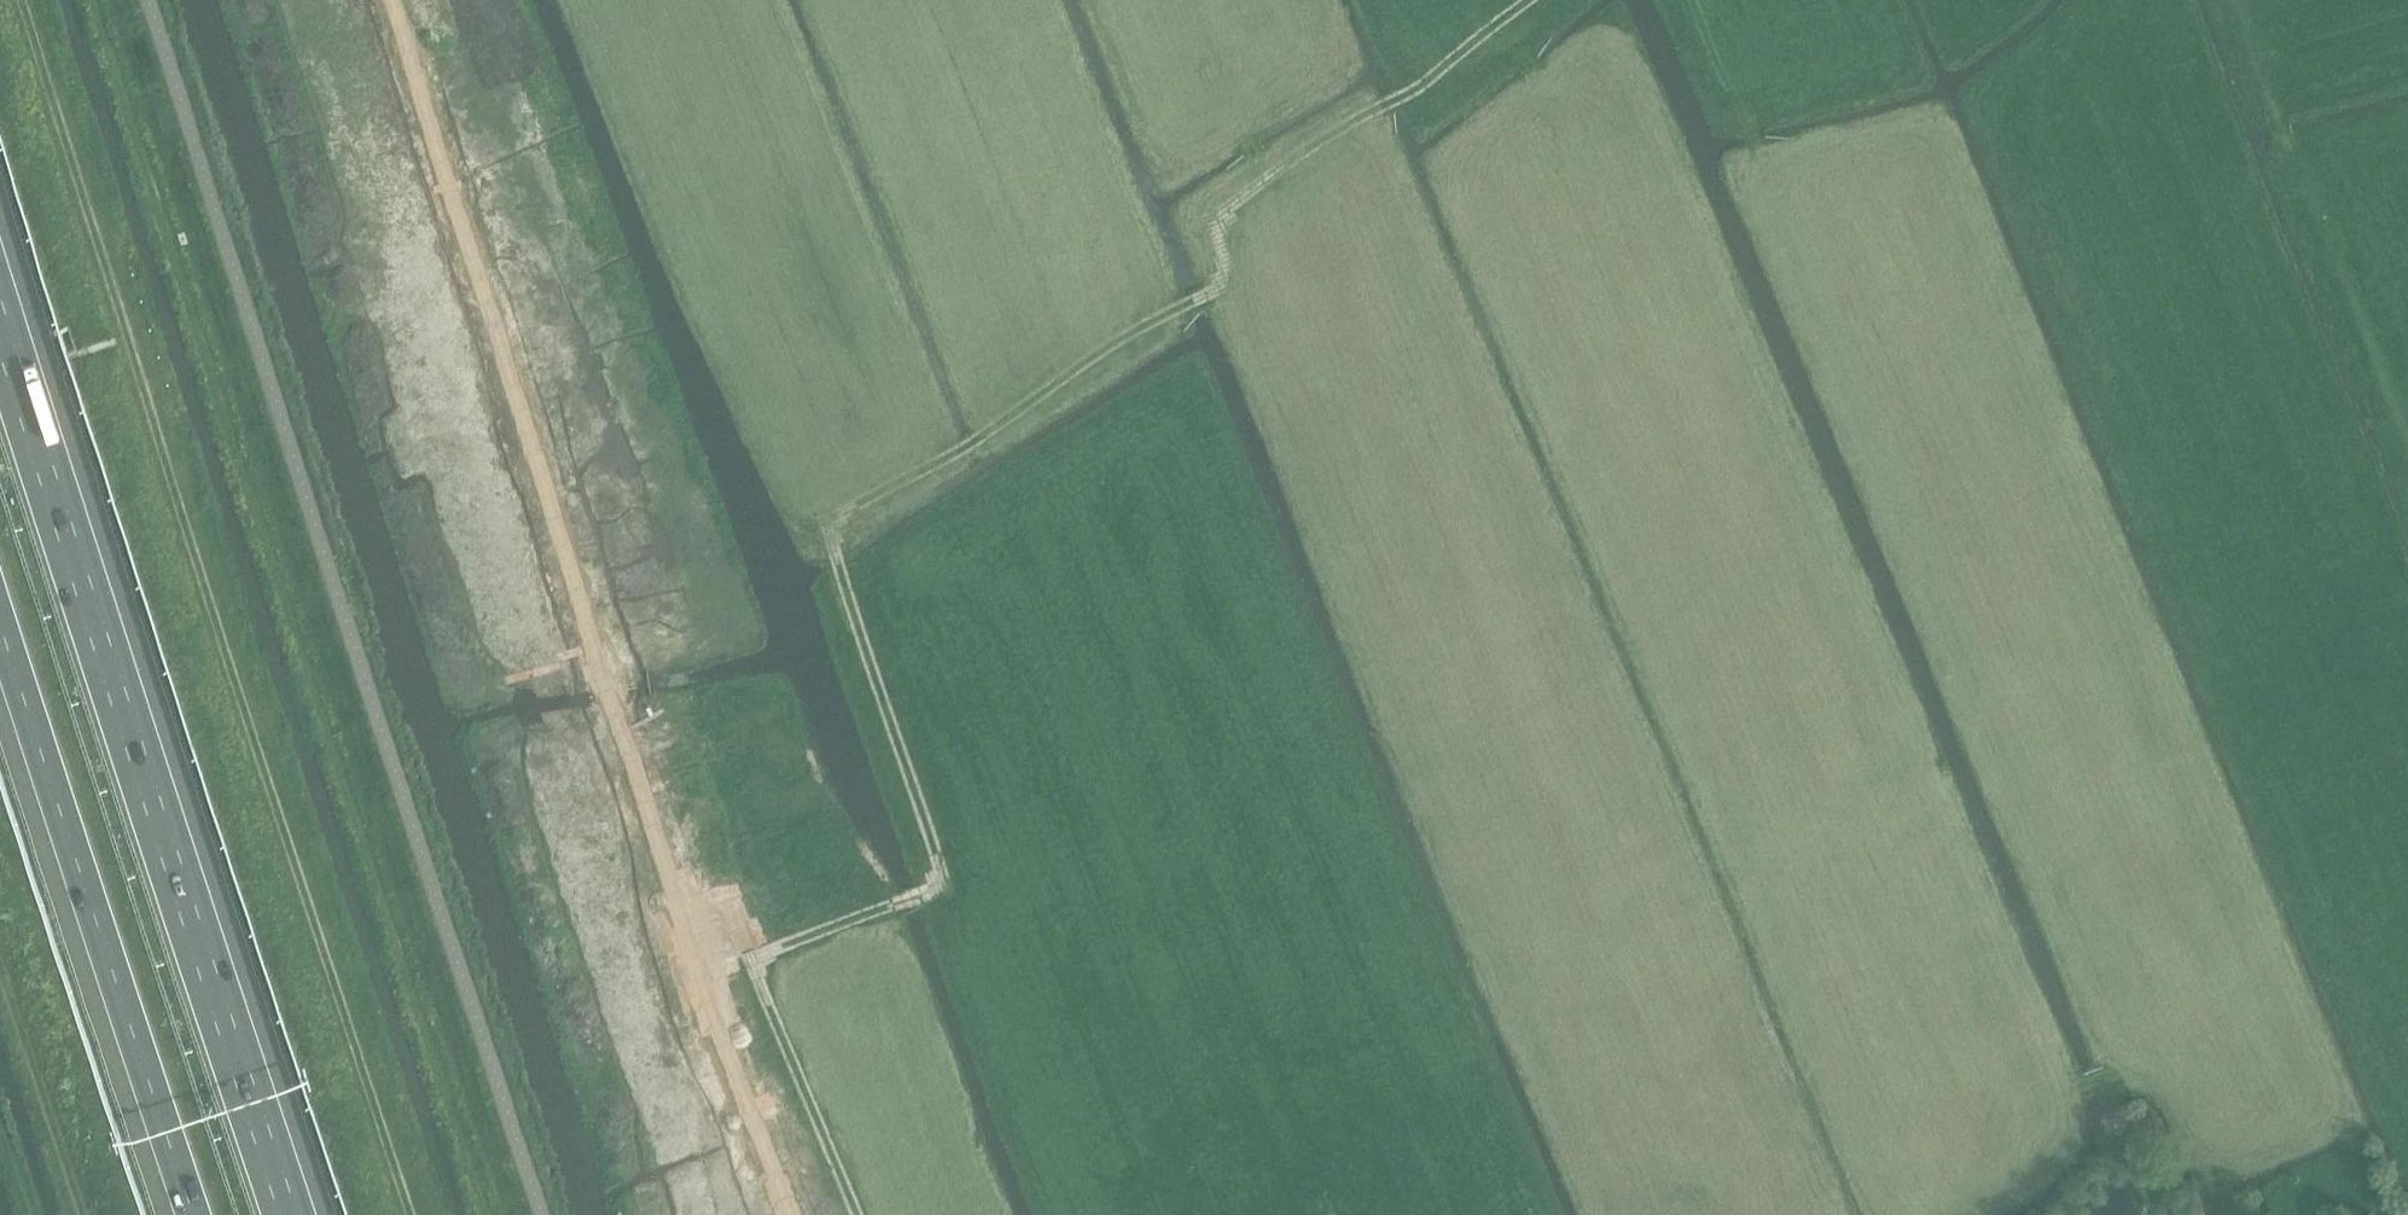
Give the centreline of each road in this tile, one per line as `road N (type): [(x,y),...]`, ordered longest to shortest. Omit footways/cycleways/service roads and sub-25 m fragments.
road 1 (track): [(411,1214),(20,0)]
road 2 (motorway): [(290,1214),(0,319)]
road 3 (motorway): [(0,621),(195,1214)]
road 4 (track): [(0,967),(82,1214)]

